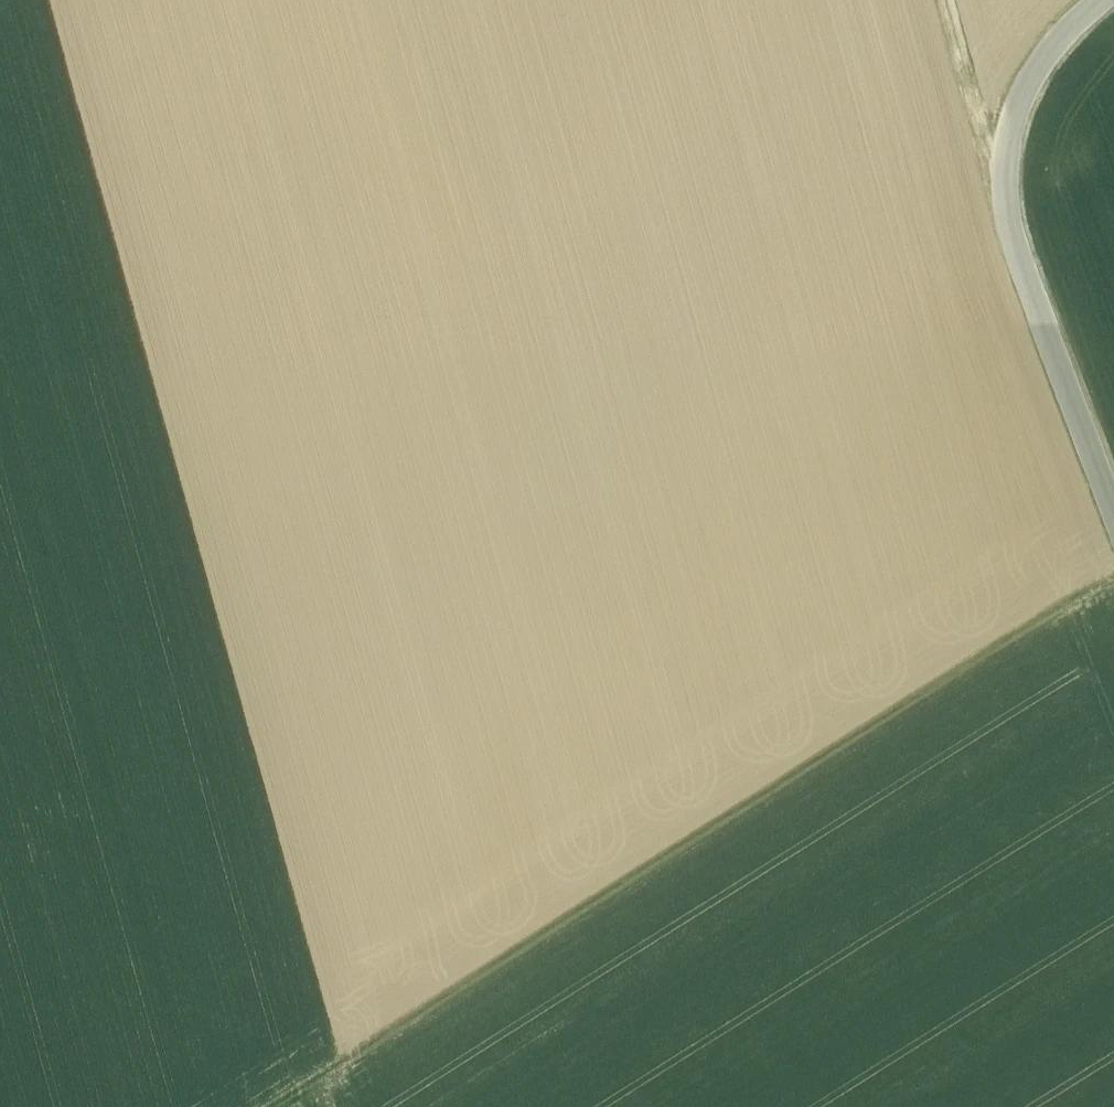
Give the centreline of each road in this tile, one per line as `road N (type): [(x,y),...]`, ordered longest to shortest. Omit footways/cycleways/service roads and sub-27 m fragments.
road 1 (track): [(1113,571),(271,1106)]
road 2 (unclassified): [(1113,507),(1003,199),(1015,116),(1060,40),(1101,0)]
road 3 (track): [(1005,162),(982,138),(963,96),(937,0)]

